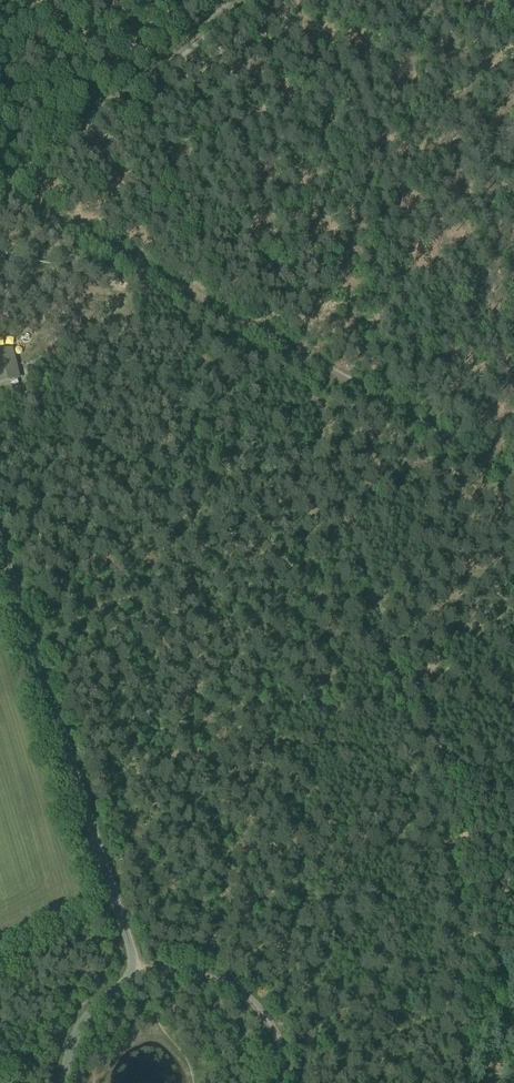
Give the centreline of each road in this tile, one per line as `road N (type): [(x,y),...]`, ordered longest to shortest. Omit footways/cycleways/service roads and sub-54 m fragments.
road 1 (track): [(293,350),(463,879),(468,1010)]
road 2 (unclassified): [(67,1082),(72,1041),(132,974),(133,960),(0,543)]
road 3 (track): [(16,179),(231,0)]
road 4 (track): [(293,350),(513,474)]
road 5 (track): [(0,192),(196,297)]

